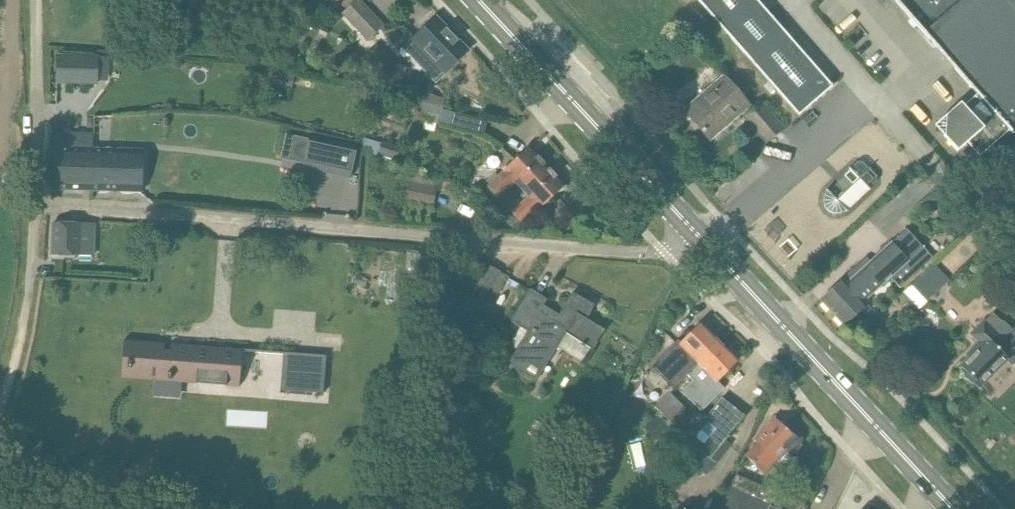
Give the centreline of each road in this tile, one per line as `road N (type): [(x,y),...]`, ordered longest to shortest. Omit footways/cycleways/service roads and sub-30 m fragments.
road 1 (unclassified): [(706,236),(639,251),(35,206)]
road 2 (primary): [(961,508),(706,236)]
road 3 (primary): [(706,236),(485,0)]
road 4 (unclassified): [(35,206),(36,0)]

